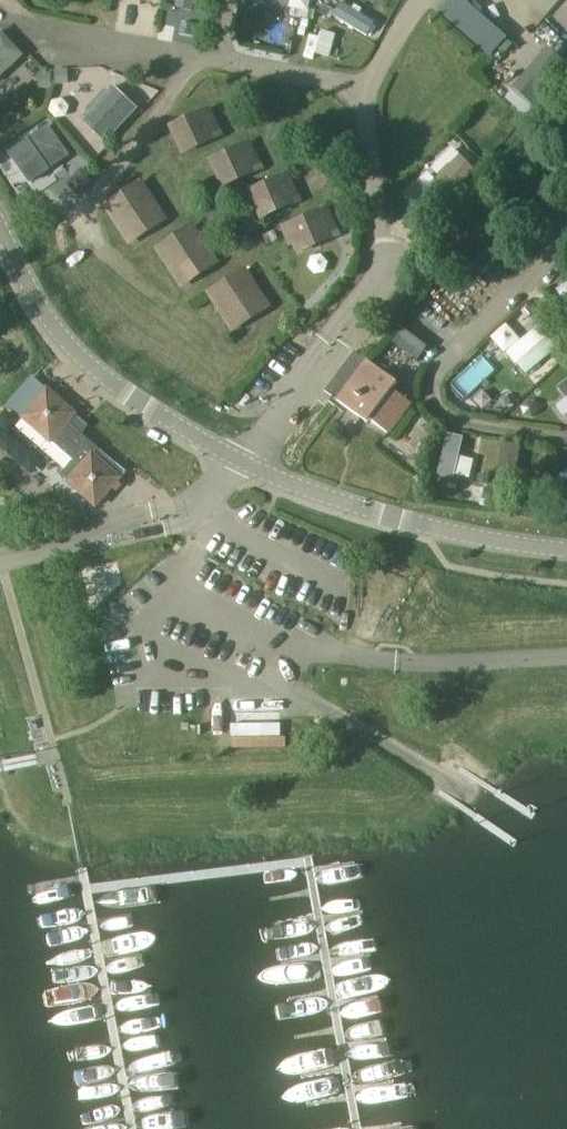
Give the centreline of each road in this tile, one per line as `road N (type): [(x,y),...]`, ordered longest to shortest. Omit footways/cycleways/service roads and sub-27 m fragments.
road 1 (unclassified): [(236,464),(420,526),(566,549)]
road 2 (unclassified): [(236,464),(136,402),(62,339),(0,229)]

